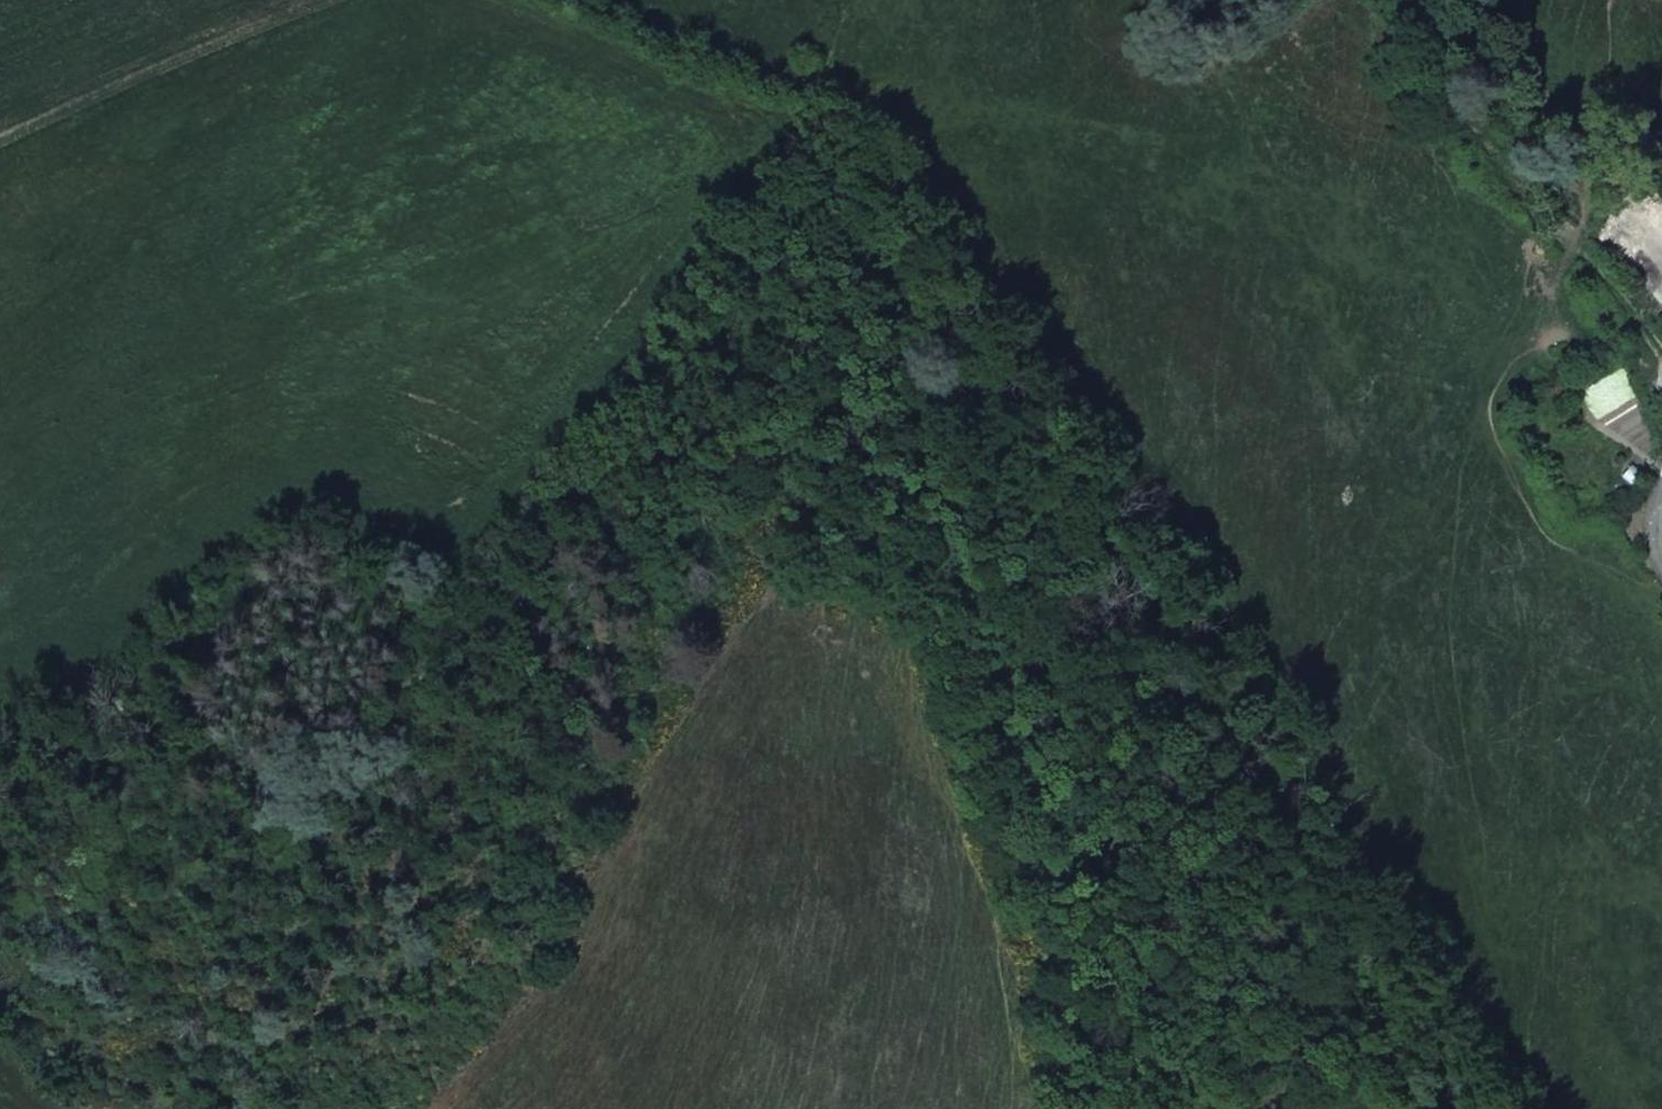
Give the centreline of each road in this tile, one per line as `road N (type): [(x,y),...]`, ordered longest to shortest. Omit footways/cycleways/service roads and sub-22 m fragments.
road 1 (track): [(996,371),(1363,891),(1480,1108)]
road 2 (track): [(1661,369),(1566,246),(1475,171),(1394,0)]

